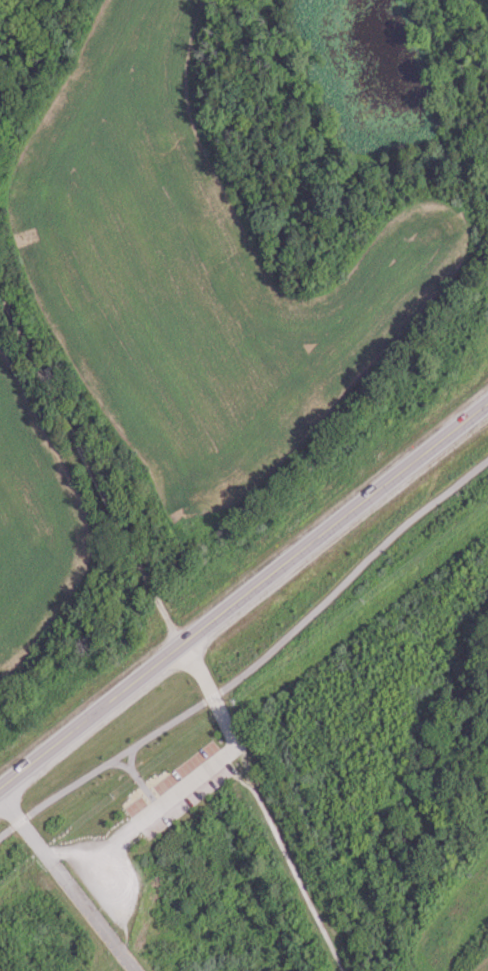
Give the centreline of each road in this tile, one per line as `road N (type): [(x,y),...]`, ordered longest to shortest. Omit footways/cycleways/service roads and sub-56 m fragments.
road 1 (primary): [(0,785),(487,401)]
road 2 (residential): [(157,602),(0,294)]

